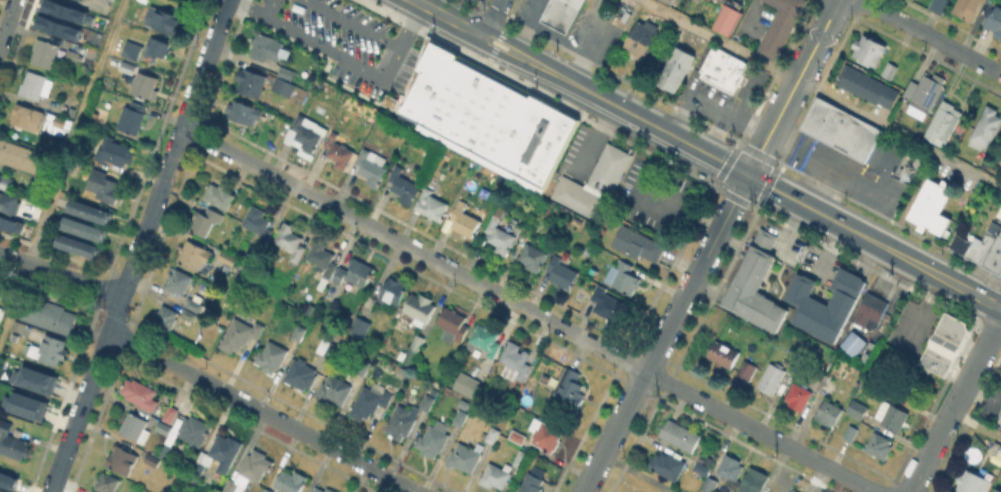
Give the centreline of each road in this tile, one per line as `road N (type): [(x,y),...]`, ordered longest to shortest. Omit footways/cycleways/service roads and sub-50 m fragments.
road 1 (residential): [(875,491),(182,129)]
road 2 (residential): [(50,491),(228,0)]
road 3 (residential): [(583,491),(748,175)]
road 4 (residential): [(415,491),(108,332)]
road 5 (primary): [(1000,308),(748,175)]
road 6 (residential): [(908,491),(1000,316)]
road 7 (tertiary): [(748,175),(839,0)]
road 8 (primary): [(748,175),(604,99)]
road 9 (residential): [(1000,73),(861,0)]
road 10 (residential): [(121,296),(0,253)]

